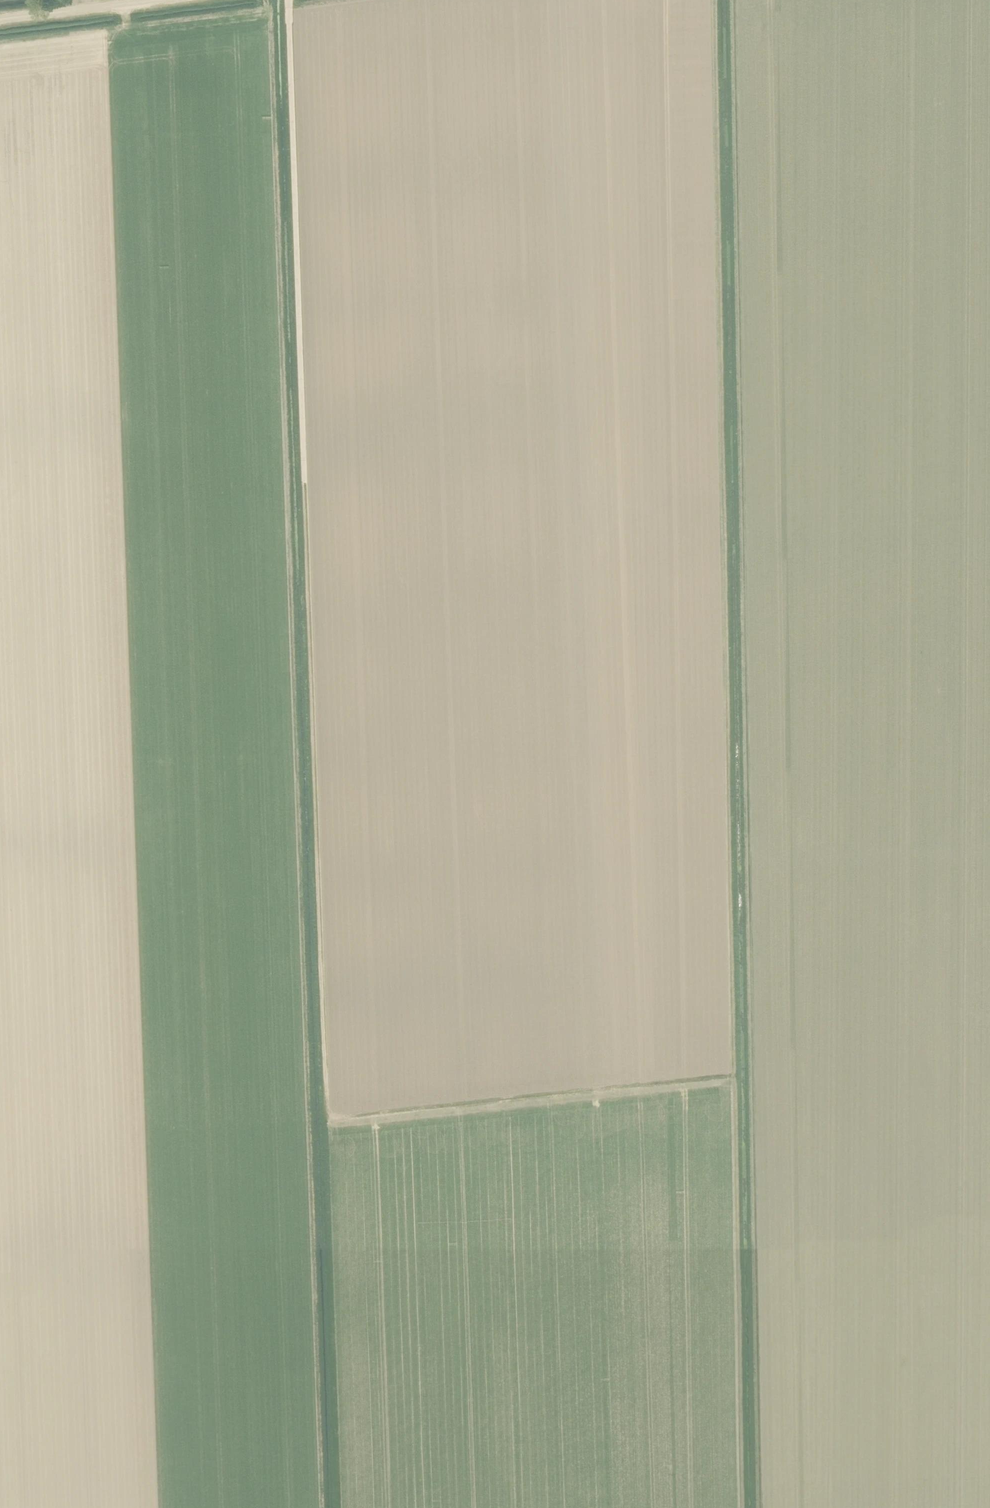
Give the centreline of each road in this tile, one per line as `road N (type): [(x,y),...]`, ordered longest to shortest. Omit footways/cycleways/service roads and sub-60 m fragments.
road 1 (track): [(309,477),(287,0)]
road 2 (unclassified): [(0,22),(176,0)]

